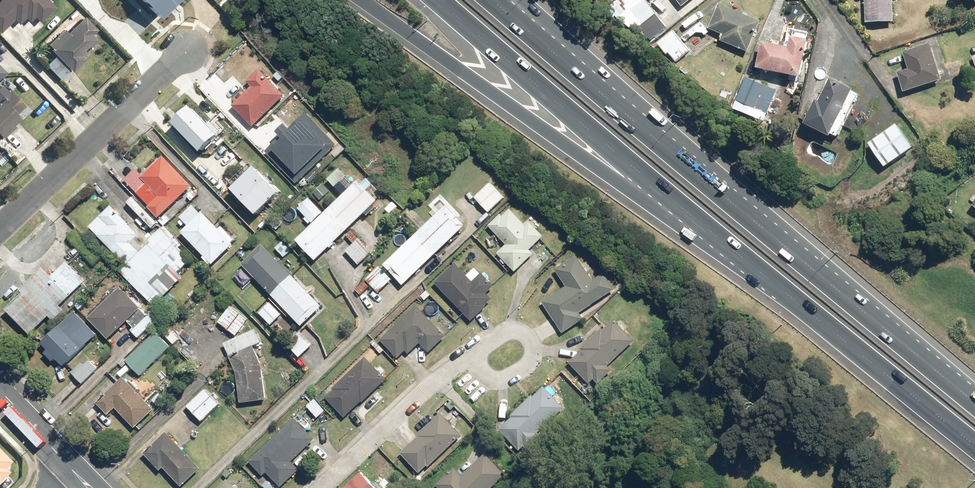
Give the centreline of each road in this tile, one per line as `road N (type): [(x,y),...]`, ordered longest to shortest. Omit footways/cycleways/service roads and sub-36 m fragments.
road 1 (motorway): [(497,0),(974,397)]
road 2 (motorway): [(794,292),(361,0)]
road 3 (motorway): [(794,292),(458,0)]
road 4 (residential): [(187,50),(0,227)]
road 5 (motorway): [(974,443),(794,292)]

